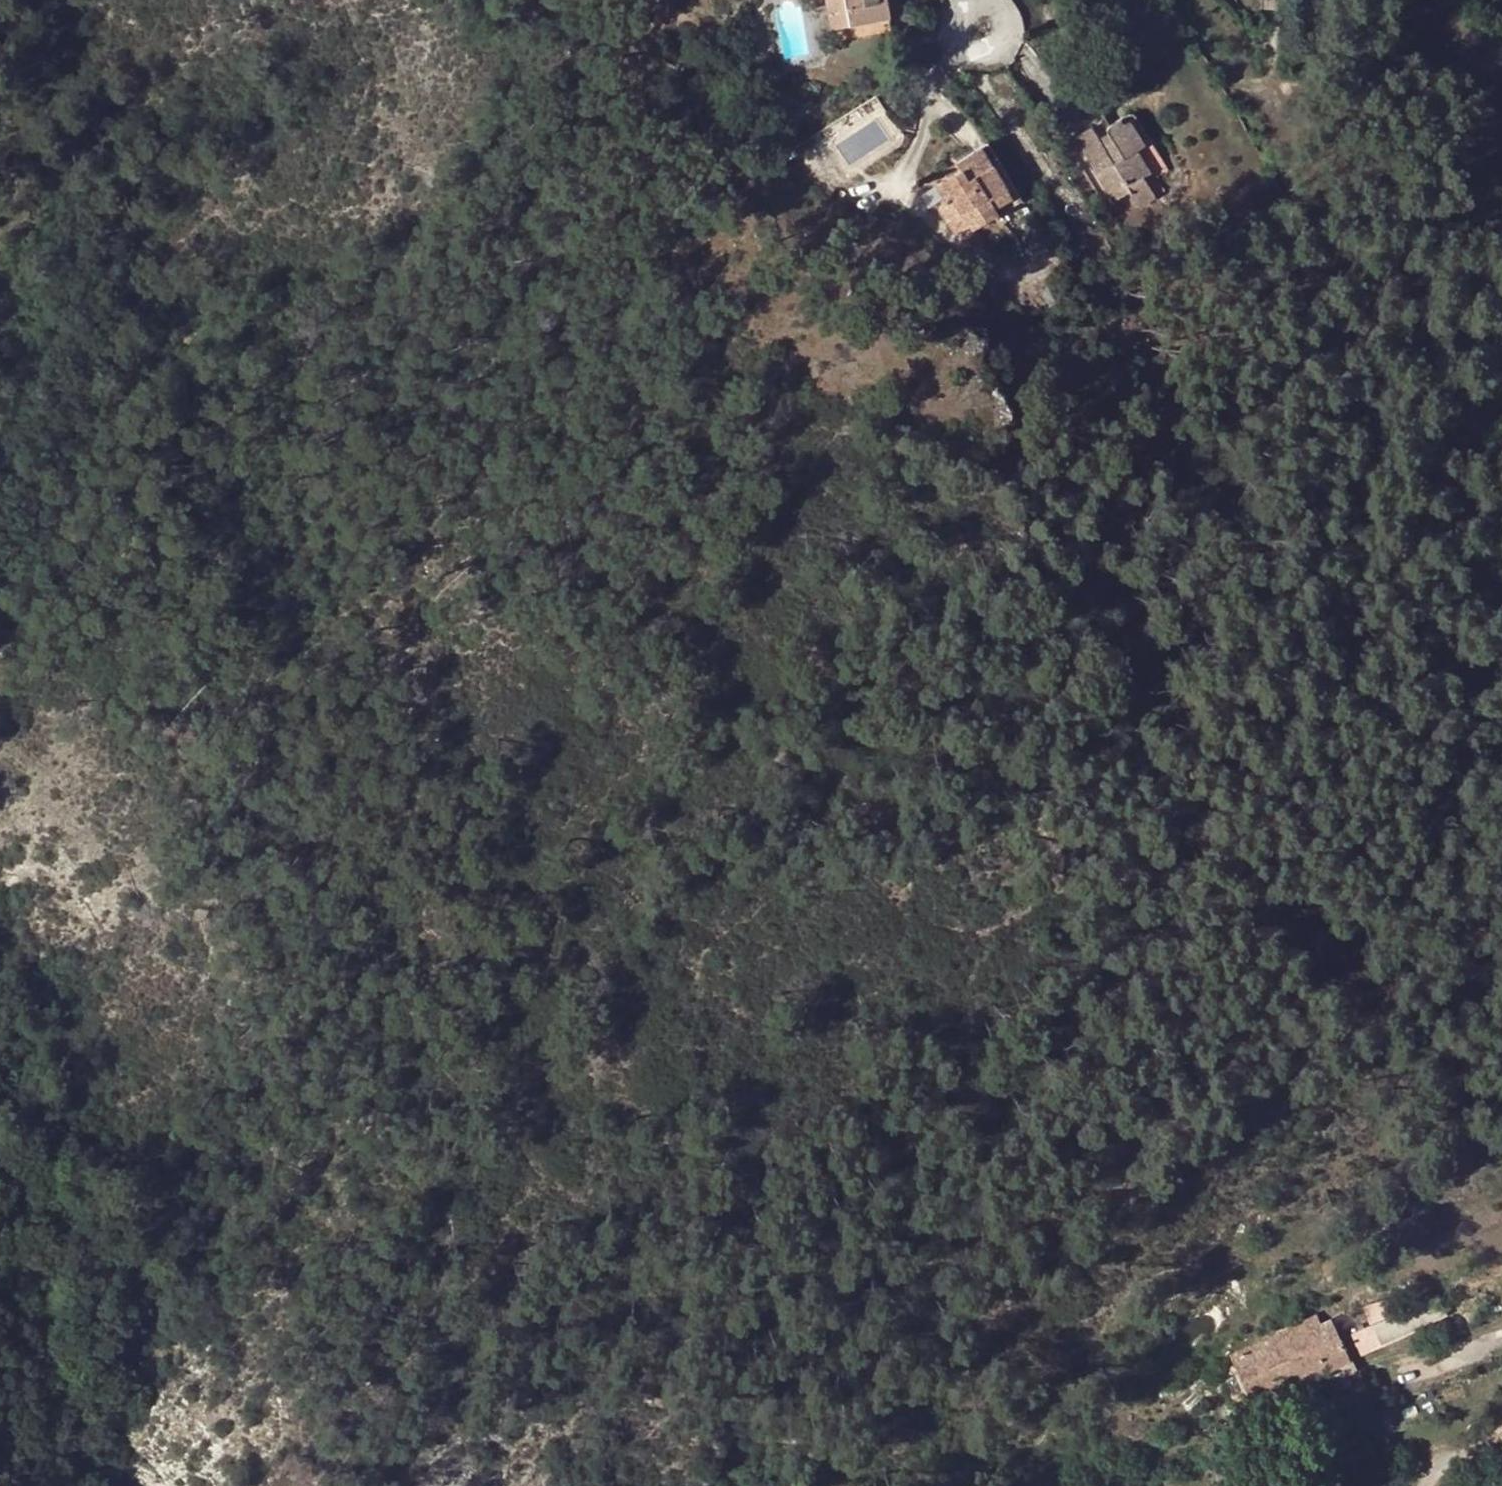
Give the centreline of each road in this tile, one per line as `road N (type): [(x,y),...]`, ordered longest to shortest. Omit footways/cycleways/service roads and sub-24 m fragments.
road 1 (track): [(1501,1139),(1335,1234),(1278,1248),(913,1266)]

